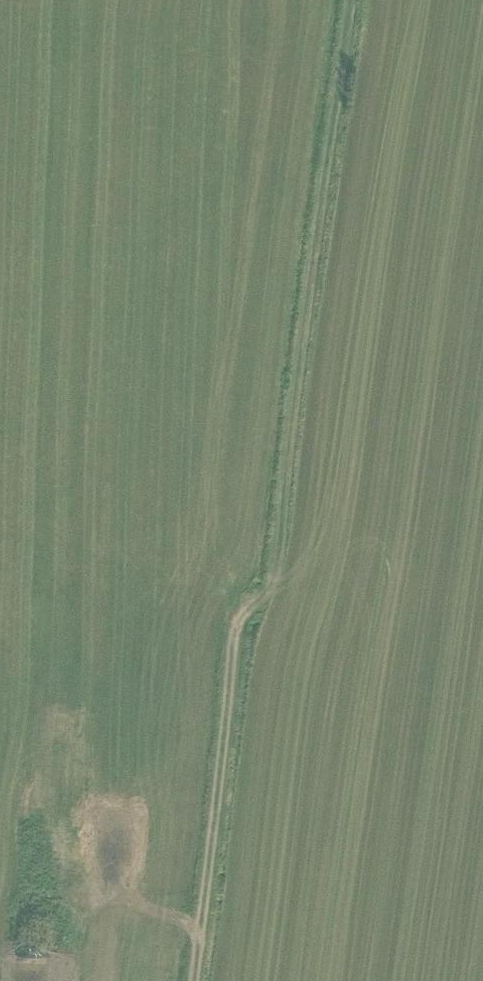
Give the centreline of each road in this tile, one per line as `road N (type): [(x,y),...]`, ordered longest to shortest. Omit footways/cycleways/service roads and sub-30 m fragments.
road 1 (track): [(192,980),(236,622),(270,588),(356,0)]

